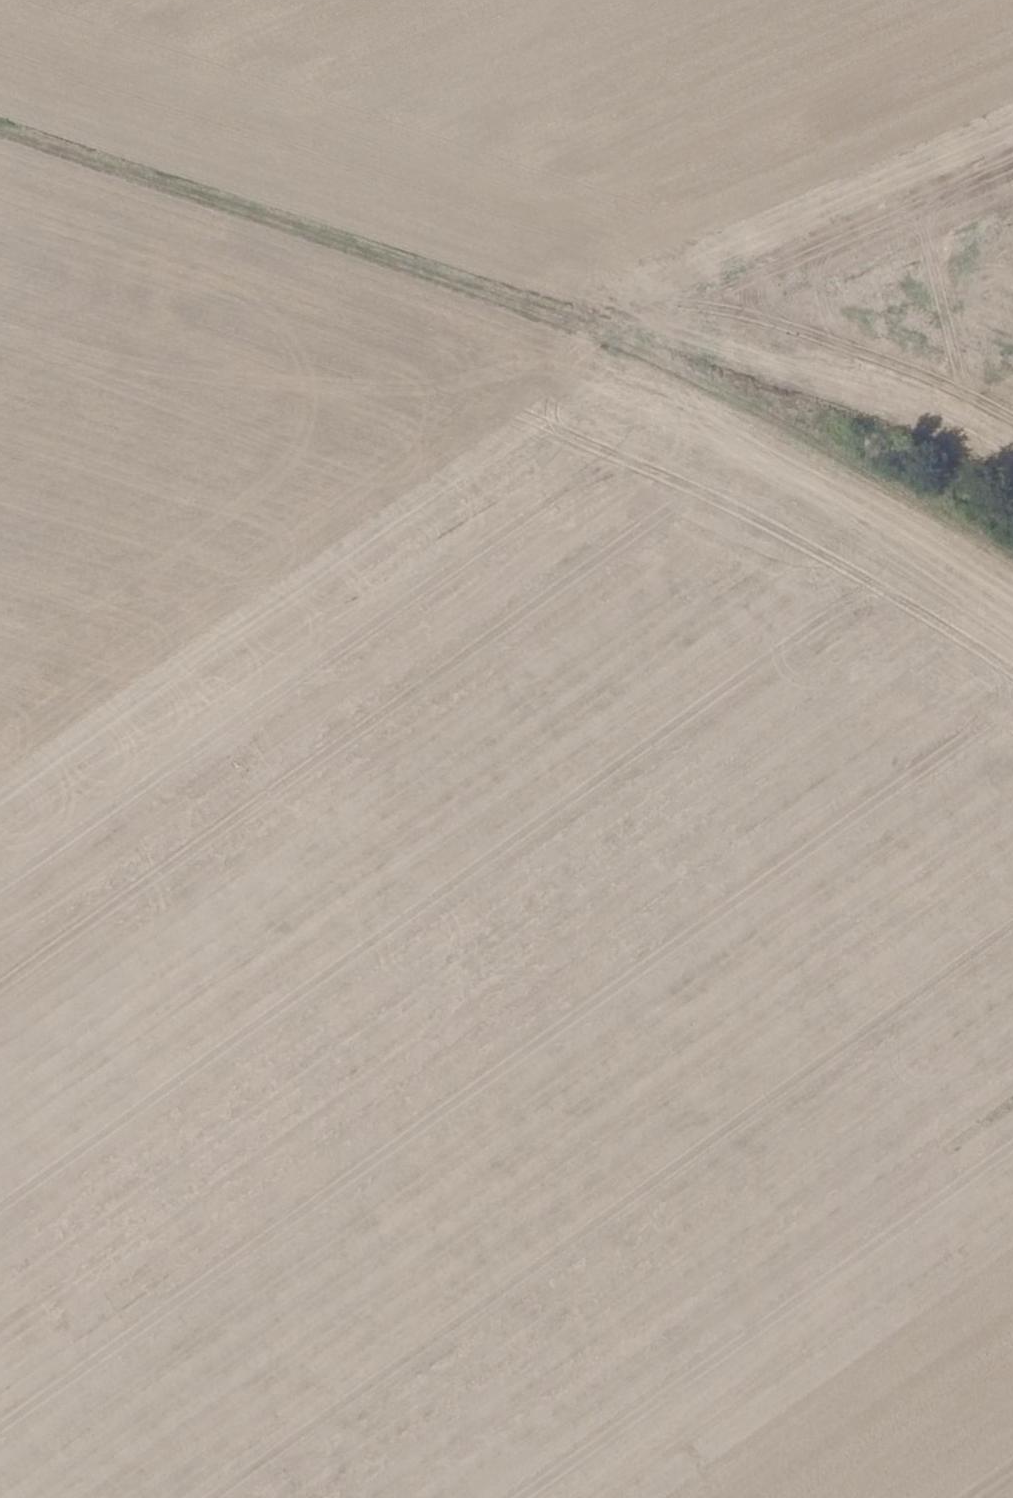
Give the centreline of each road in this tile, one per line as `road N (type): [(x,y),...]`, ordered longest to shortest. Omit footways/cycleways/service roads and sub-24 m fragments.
road 1 (track): [(1012,546),(855,453),(558,317)]

